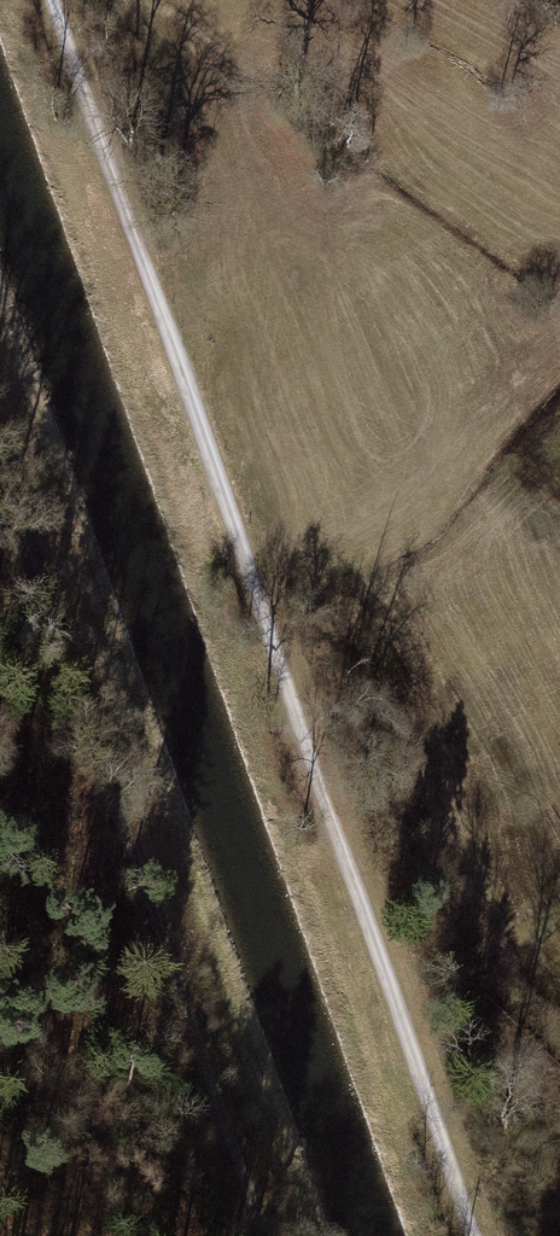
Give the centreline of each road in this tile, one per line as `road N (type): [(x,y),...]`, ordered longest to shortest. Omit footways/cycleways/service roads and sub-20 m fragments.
road 1 (track): [(55,0),(467,1235)]
road 2 (track): [(0,462),(263,1235)]

